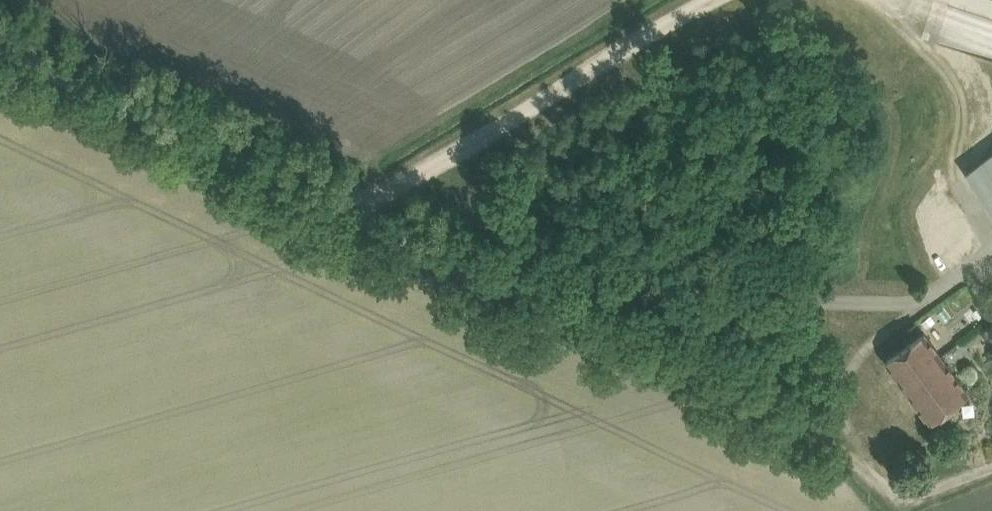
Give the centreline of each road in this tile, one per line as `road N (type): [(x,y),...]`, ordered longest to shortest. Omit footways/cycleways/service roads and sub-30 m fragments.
road 1 (track): [(0,46),(848,450),(905,493),(991,471)]
road 2 (track): [(708,0),(396,185),(336,206)]
road 3 (track): [(907,304),(628,290),(521,294)]
road 4 (track): [(911,316),(851,371),(841,408),(848,450)]

